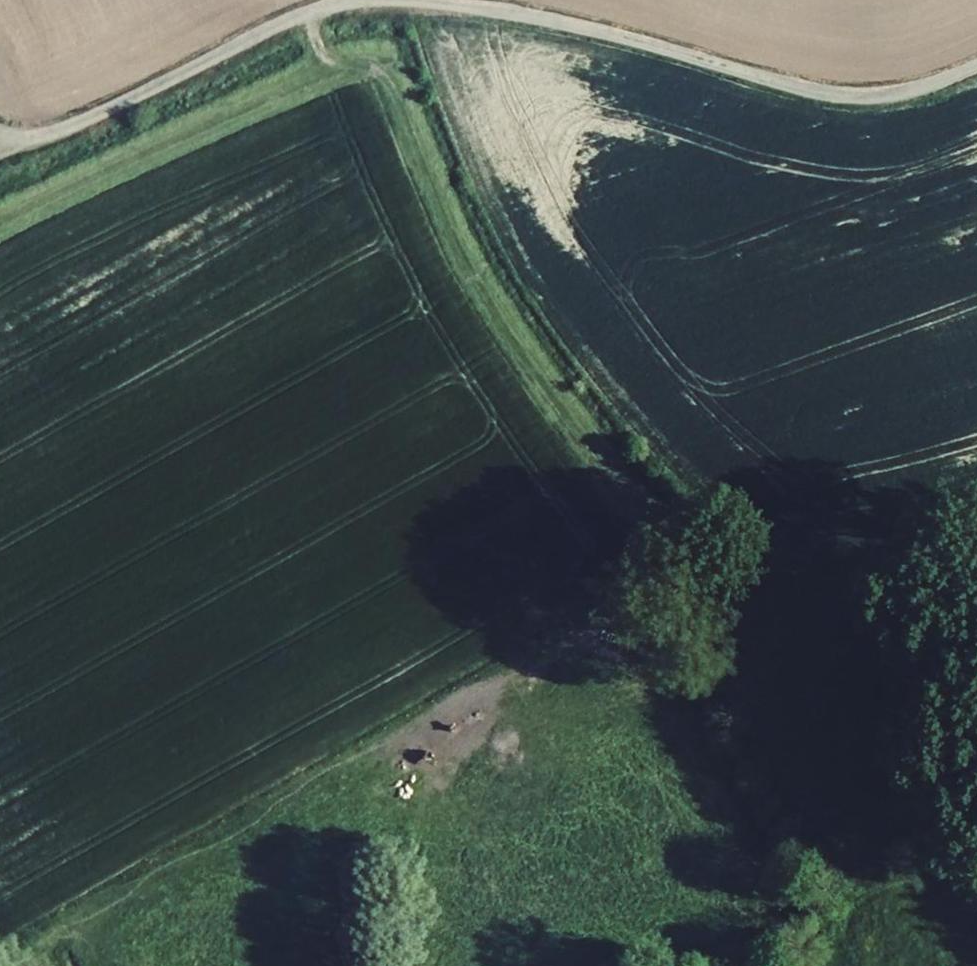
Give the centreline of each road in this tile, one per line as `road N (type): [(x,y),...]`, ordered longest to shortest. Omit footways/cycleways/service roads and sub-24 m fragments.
road 1 (track): [(407,0),(546,19),(832,93),(899,92),(976,66)]
road 2 (track): [(0,145),(53,133),(319,11),(397,0)]

